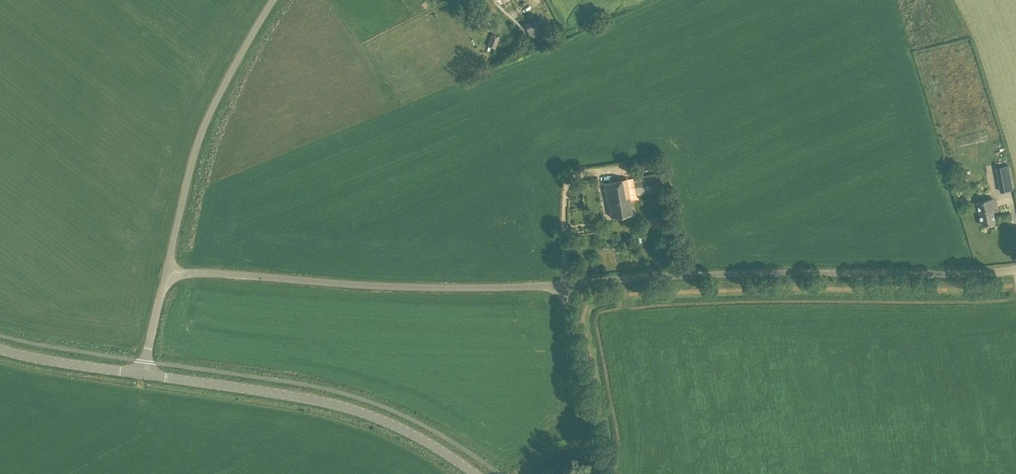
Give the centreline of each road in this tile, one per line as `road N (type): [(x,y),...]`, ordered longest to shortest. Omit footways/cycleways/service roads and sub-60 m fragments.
road 1 (unclassified): [(167,272),(536,284),(1015,265)]
road 2 (tertiary): [(144,373),(345,410),(389,424),(472,473)]
road 3 (unclassified): [(167,272),(214,109),(272,0)]
road 4 (tertiary): [(0,350),(144,373)]

